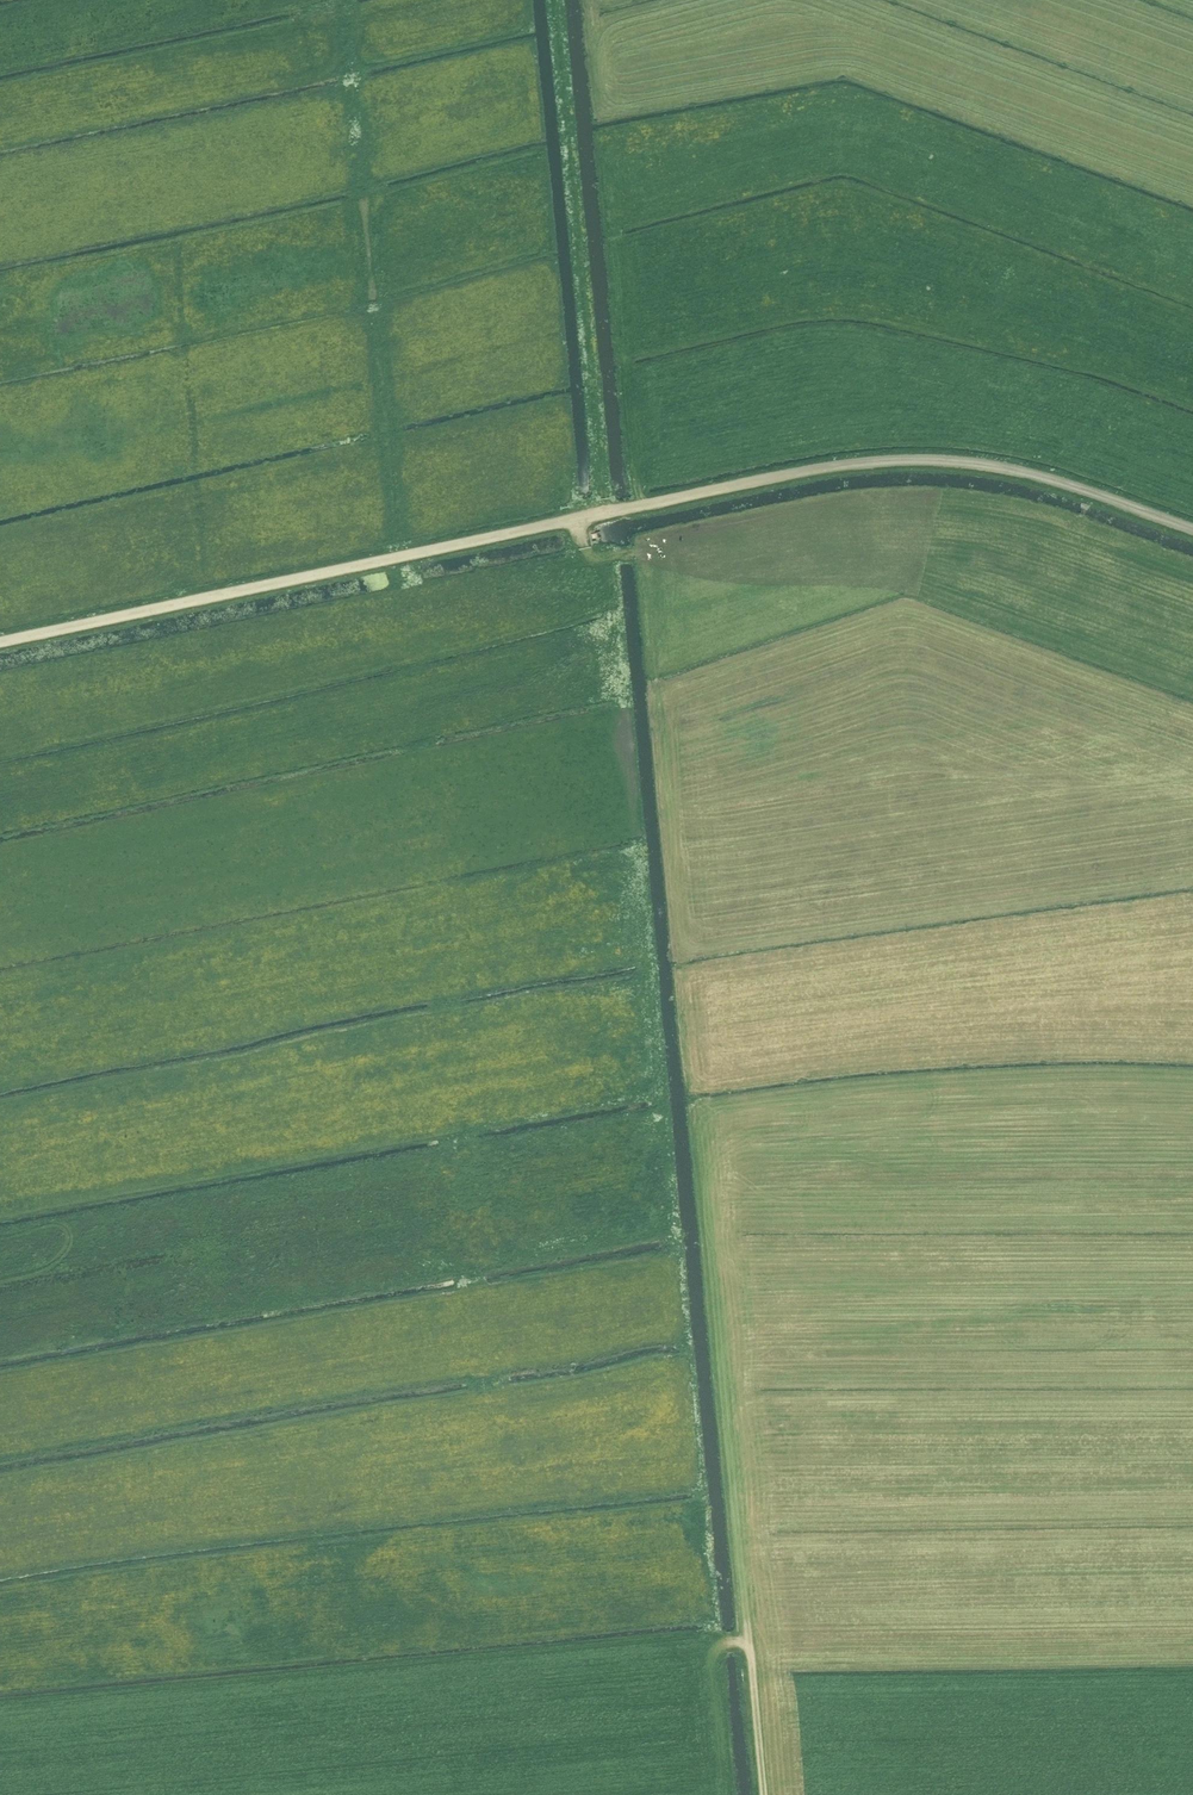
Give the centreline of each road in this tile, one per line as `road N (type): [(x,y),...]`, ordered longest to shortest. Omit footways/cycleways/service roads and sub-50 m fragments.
road 1 (unclassified): [(1192,528),(1007,468),(908,459),(847,464),(0,640)]
road 2 (track): [(698,1121),(765,1794)]
road 3 (track): [(559,0),(610,511)]

